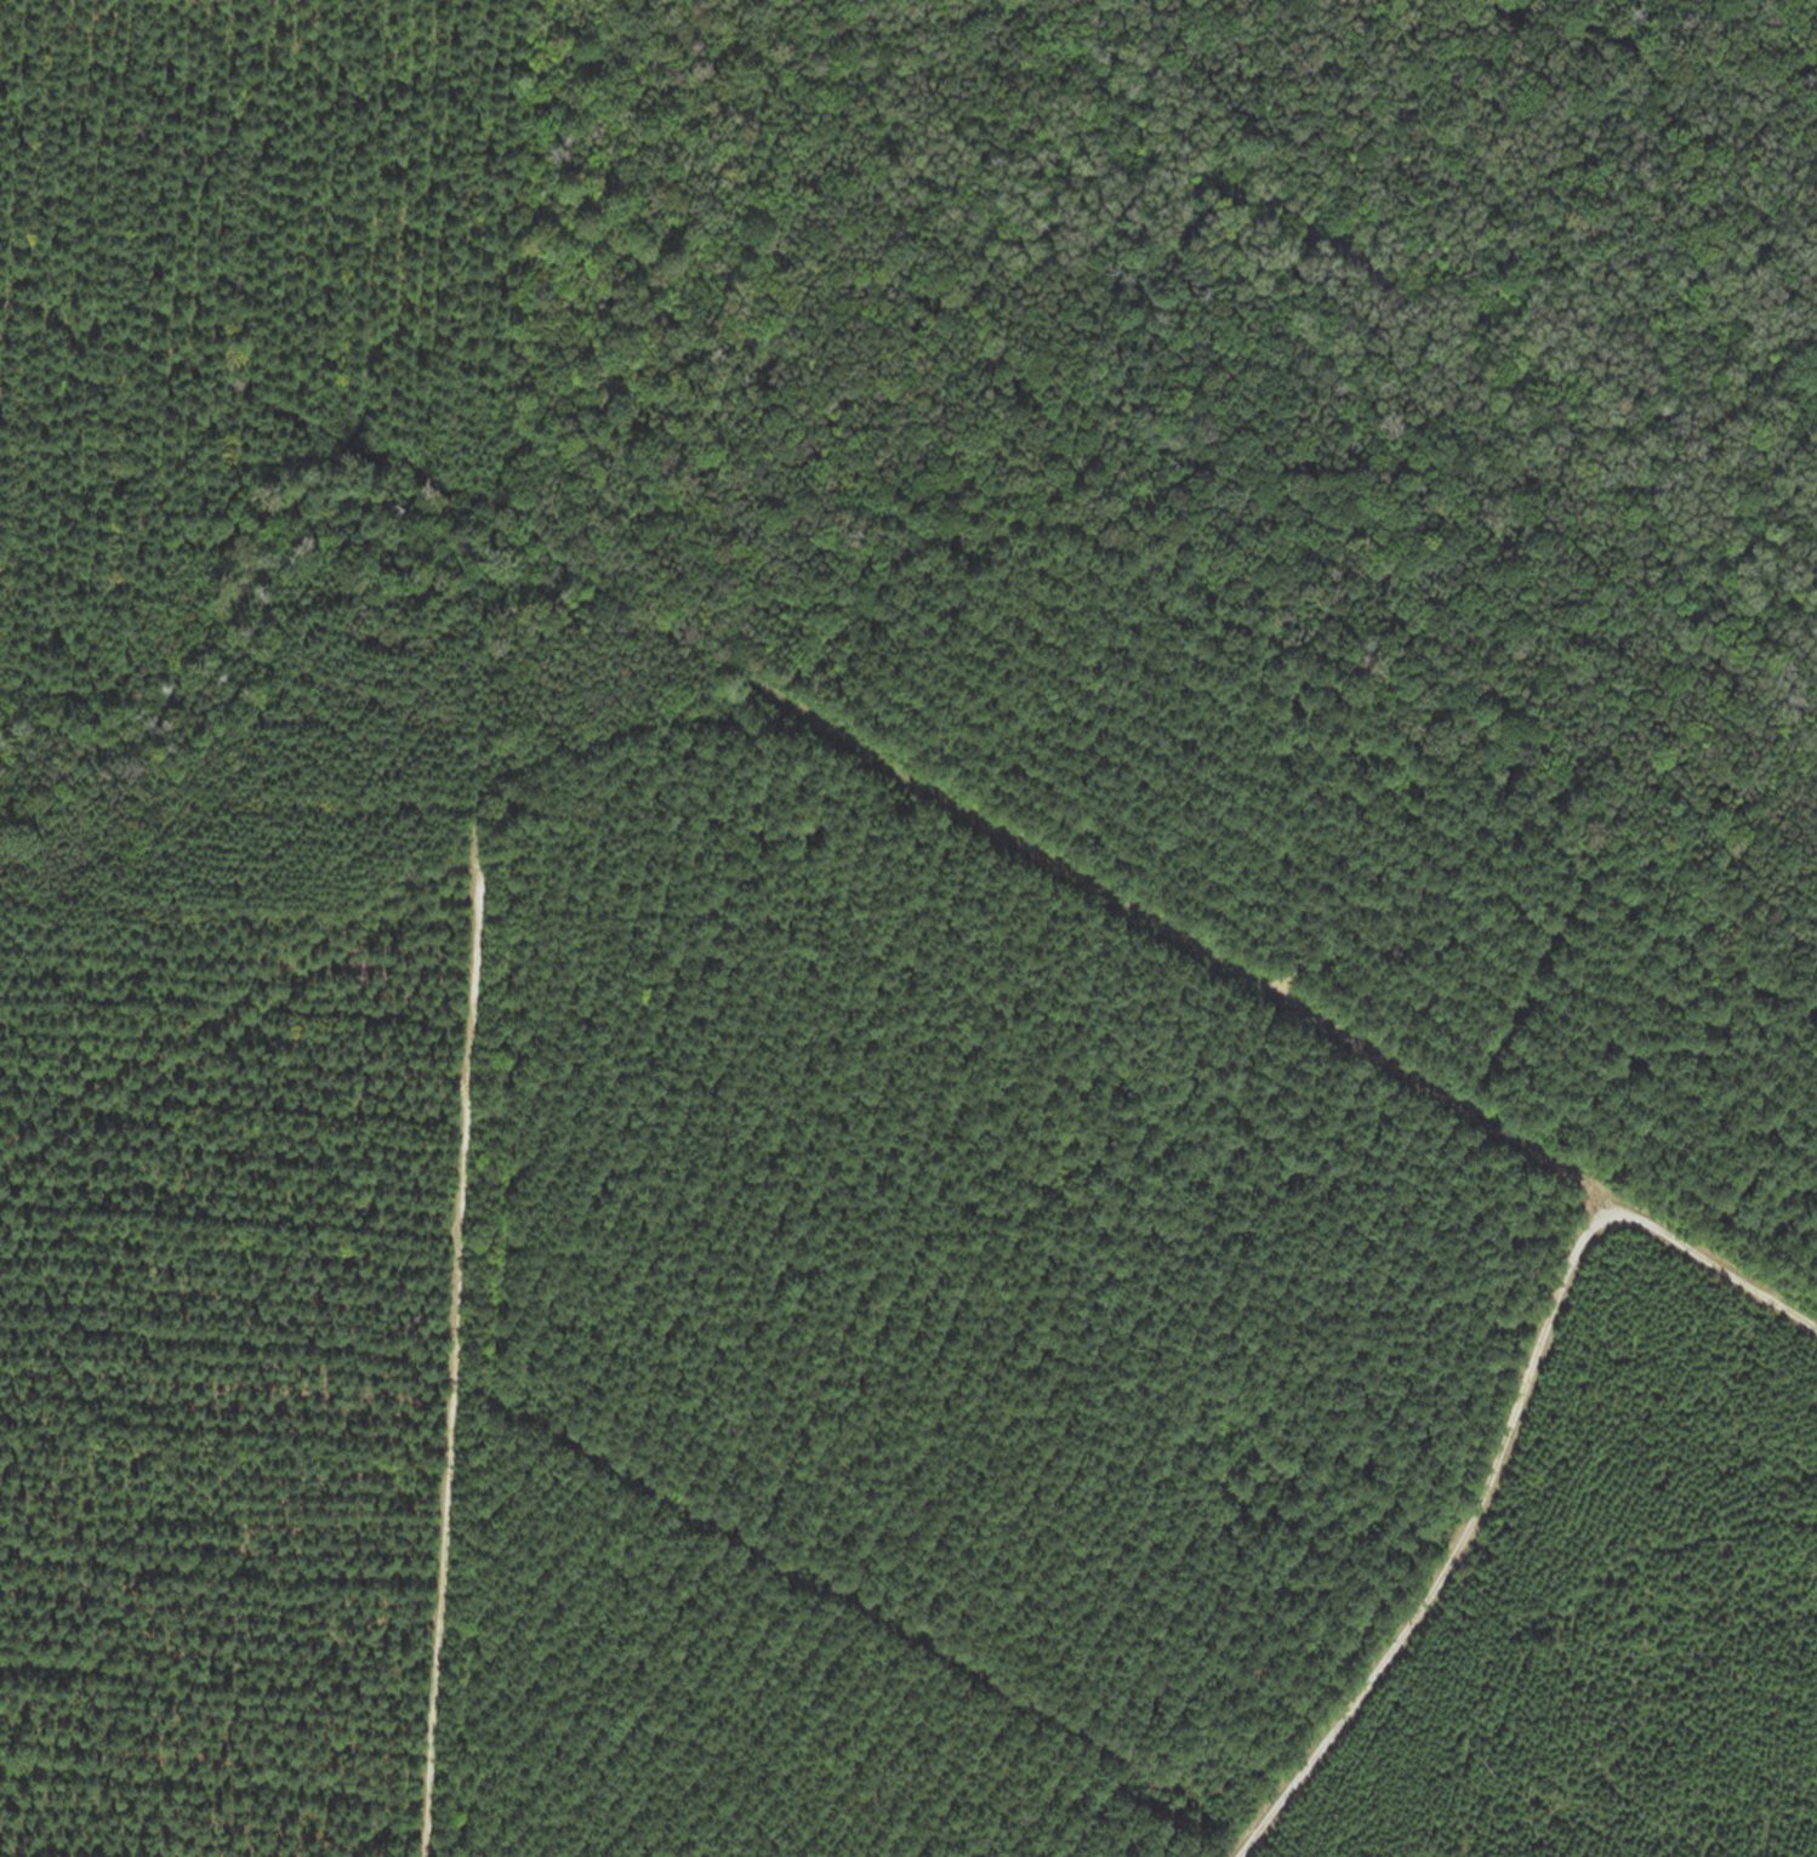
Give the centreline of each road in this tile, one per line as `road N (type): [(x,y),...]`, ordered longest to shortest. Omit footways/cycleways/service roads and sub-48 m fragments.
road 1 (residential): [(1816,1329),(1630,1213),(1604,1224),(1574,1268),(1475,1536),(1228,1856)]

